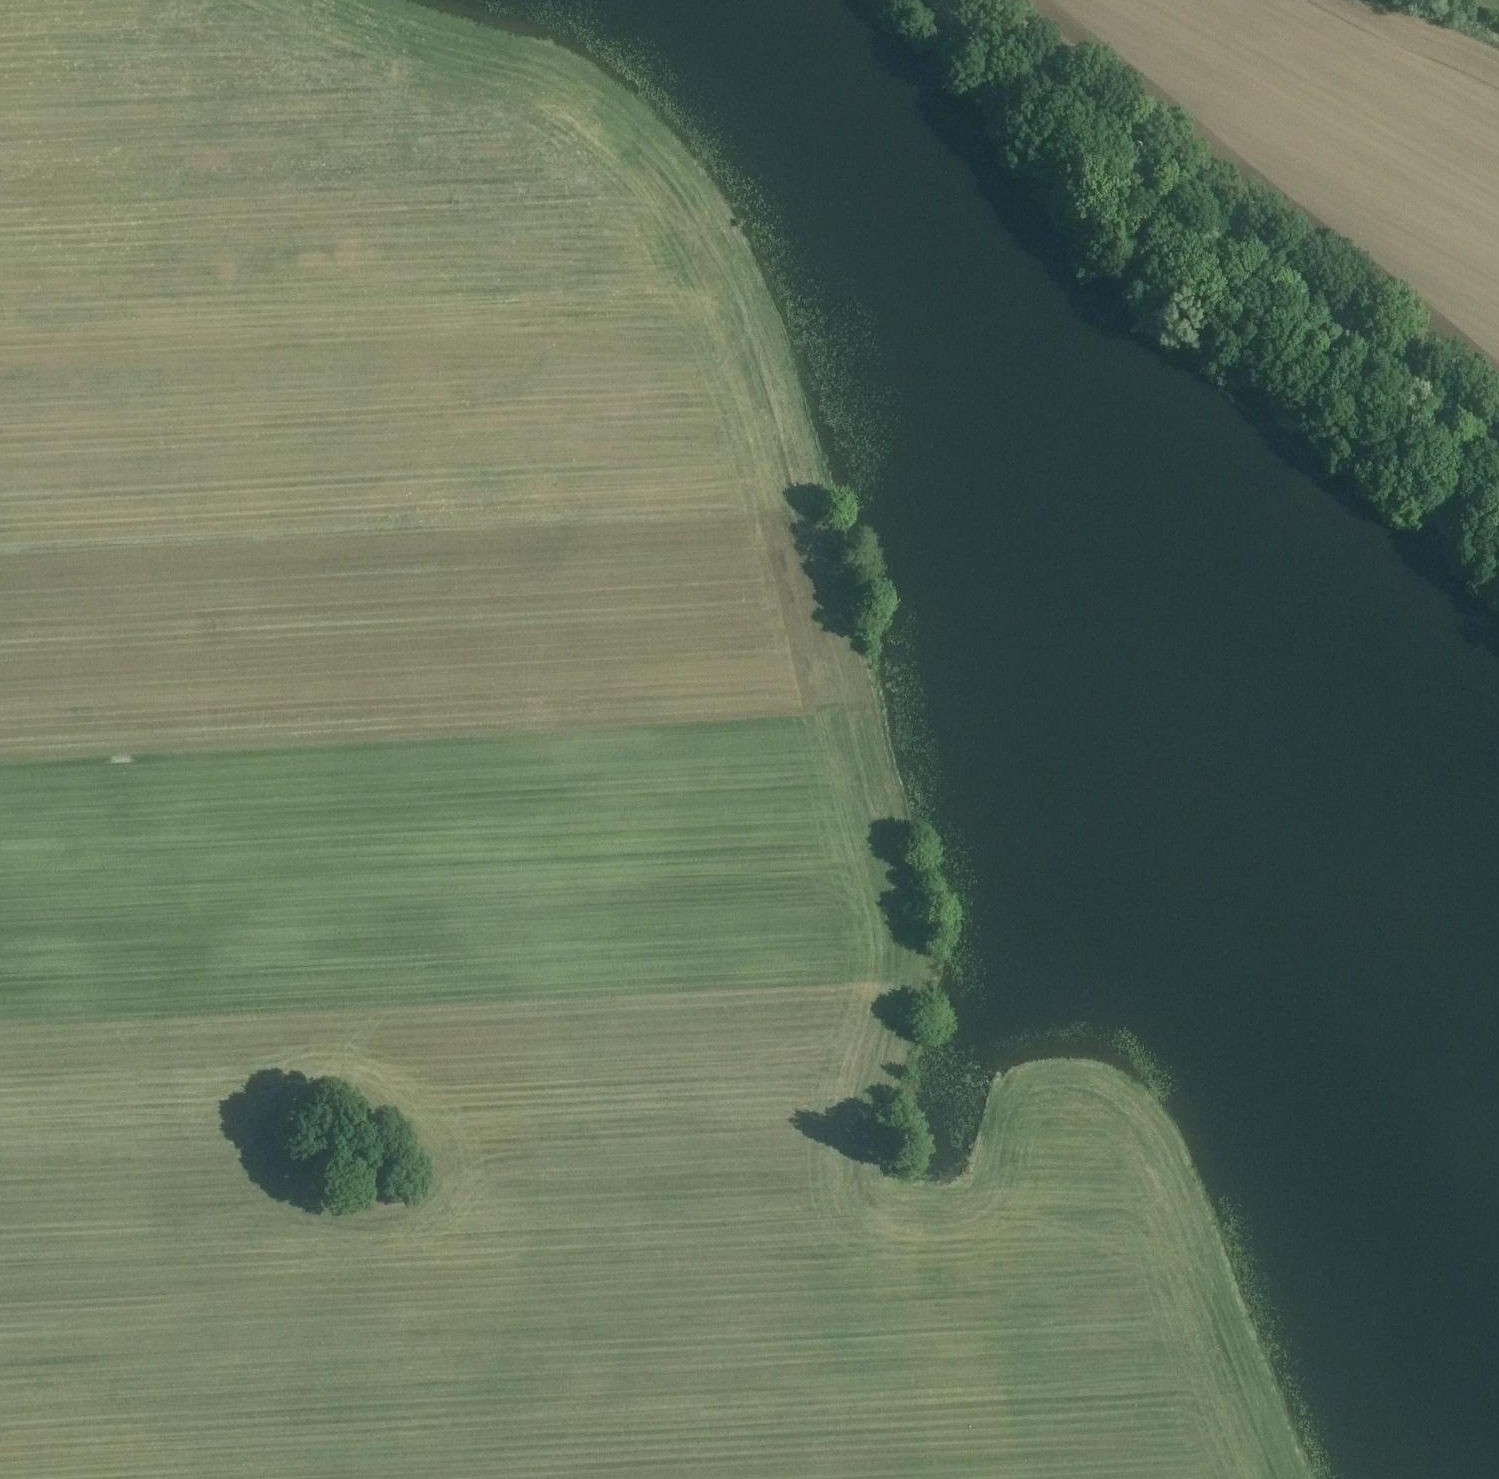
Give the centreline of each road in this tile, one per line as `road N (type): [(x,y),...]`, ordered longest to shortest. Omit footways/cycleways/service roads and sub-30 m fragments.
road 1 (tertiary): [(1498,445),(949,0)]

